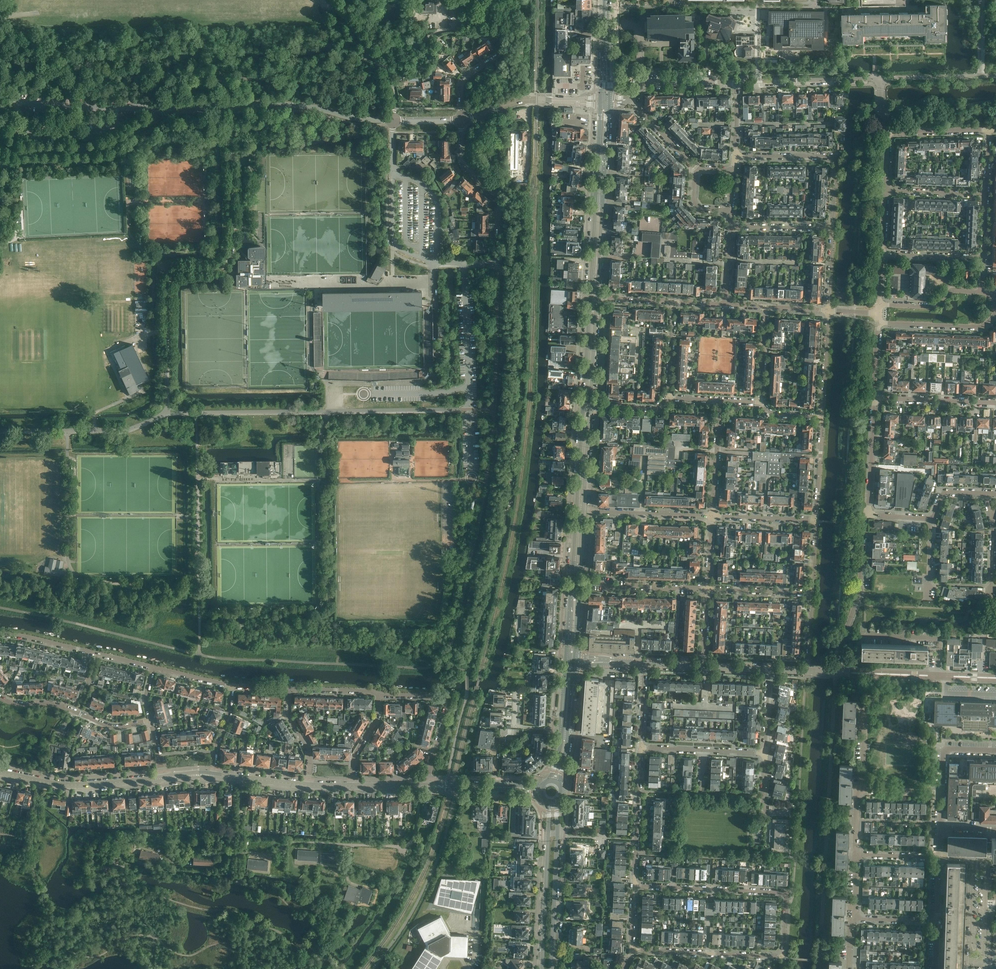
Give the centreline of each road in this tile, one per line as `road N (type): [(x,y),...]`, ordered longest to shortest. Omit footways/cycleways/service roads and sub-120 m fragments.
road 1 (unclassified): [(0,144),(99,147),(185,106),(310,107),(395,123)]
road 2 (unclassified): [(633,950),(783,957),(787,889),(634,883)]
road 3 (unclassified): [(395,123),(397,245),(433,261),(499,263)]
road 4 (secondary): [(594,298),(605,101)]
road 5 (residential): [(831,227),(836,157),(735,156)]
road 6 (secondary): [(552,968),(556,801)]
road 7 (secondary): [(548,802),(542,968)]
road 8 (secondary): [(164,778),(64,785),(0,773)]
road 9 (residential): [(839,672),(861,593),(869,516)]
road 10 (residential): [(499,263),(499,199),(462,159),(462,120)]
road 11 (residential): [(0,634),(153,667)]
road 12 (residential): [(150,719),(115,728),(56,705),(0,697)]
road 13 (residential): [(427,786),(447,703),(378,693)]
road 14 (unclassified): [(462,120),(524,101),(605,101)]
road 15 (unclassified): [(736,82),(881,79)]
road 16 (residential): [(640,748),(634,883)]
road 17 (residential): [(709,589),(575,583)]
road 18 (residential): [(879,324),(983,327),(995,314)]
road 19 (residential): [(995,403),(875,398)]

